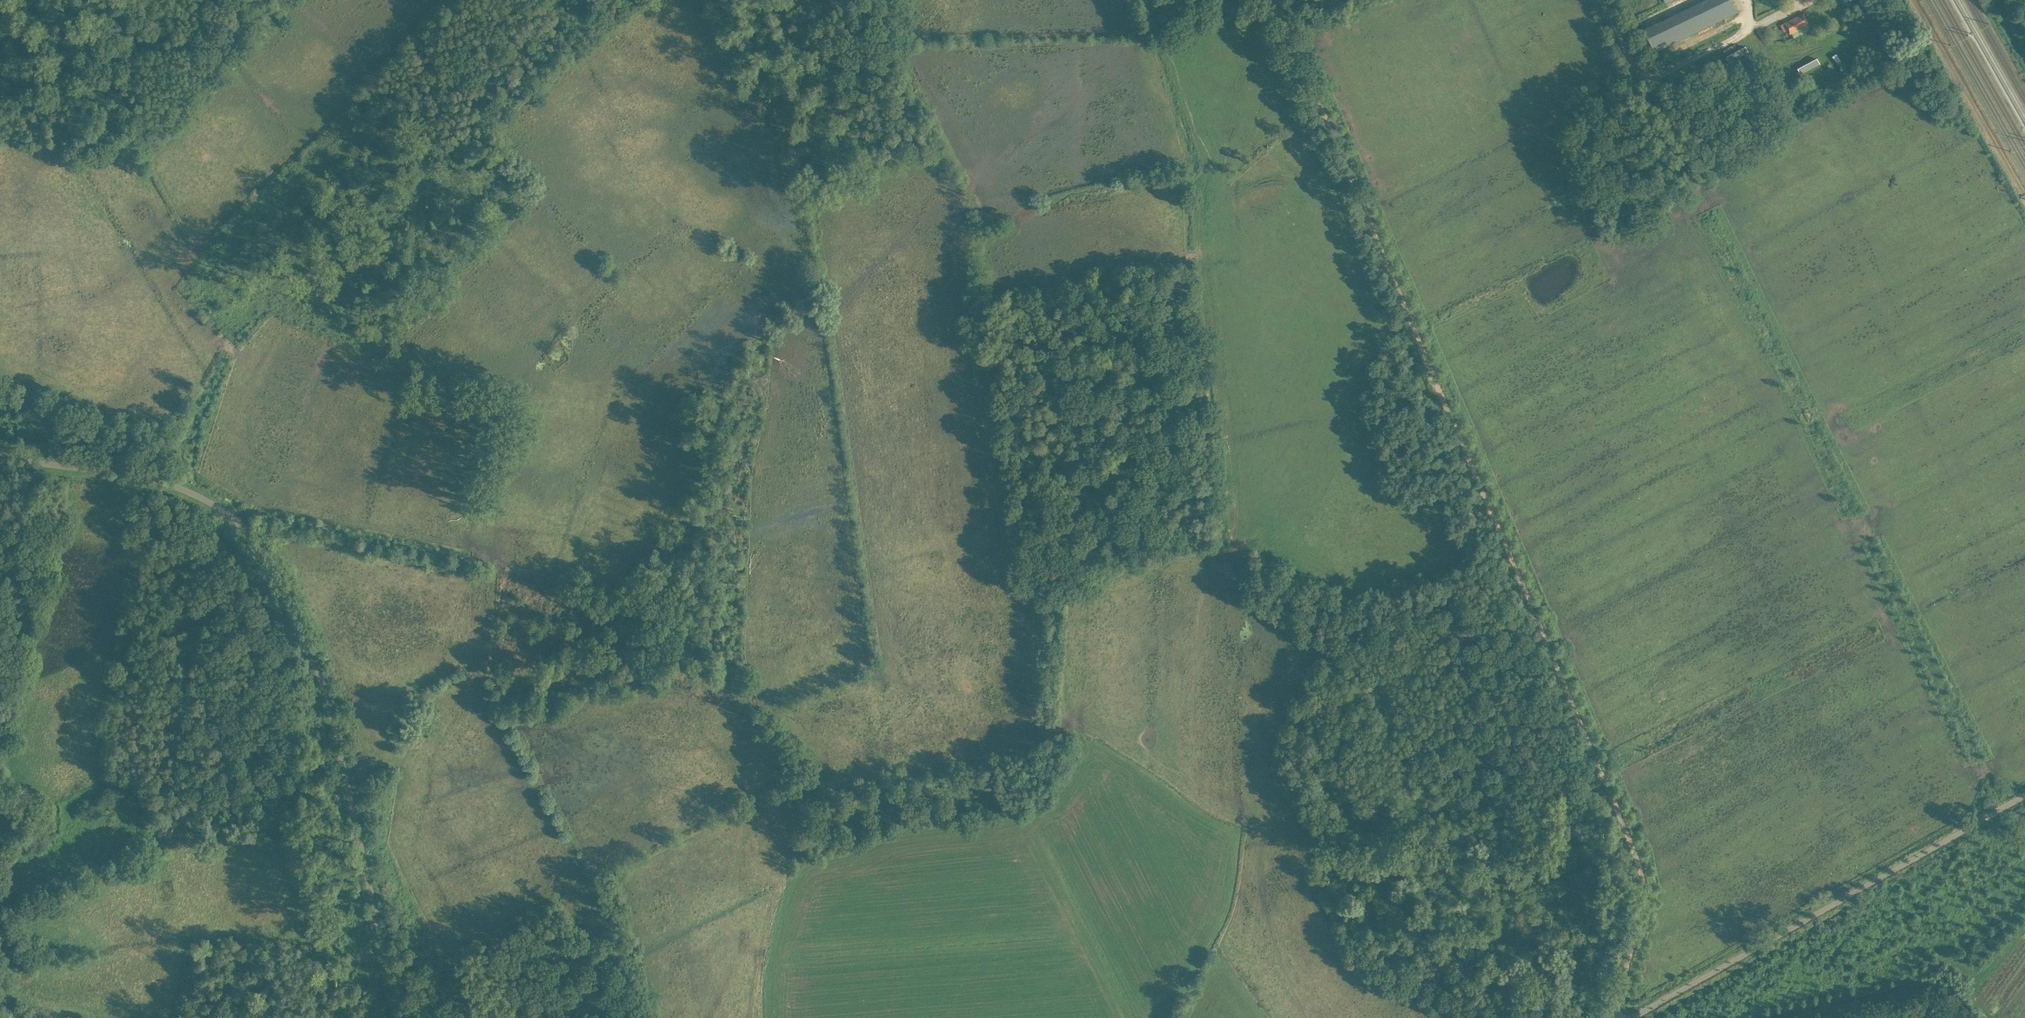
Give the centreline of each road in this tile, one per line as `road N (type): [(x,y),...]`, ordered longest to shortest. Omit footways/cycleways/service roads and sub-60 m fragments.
road 1 (track): [(1613,1017),(1646,899),(1642,865),(1279,0)]
road 2 (unclassified): [(399,1017),(318,670),(252,536),(201,494),(0,458)]
road 3 (unclassified): [(1630,1017),(2024,796)]

